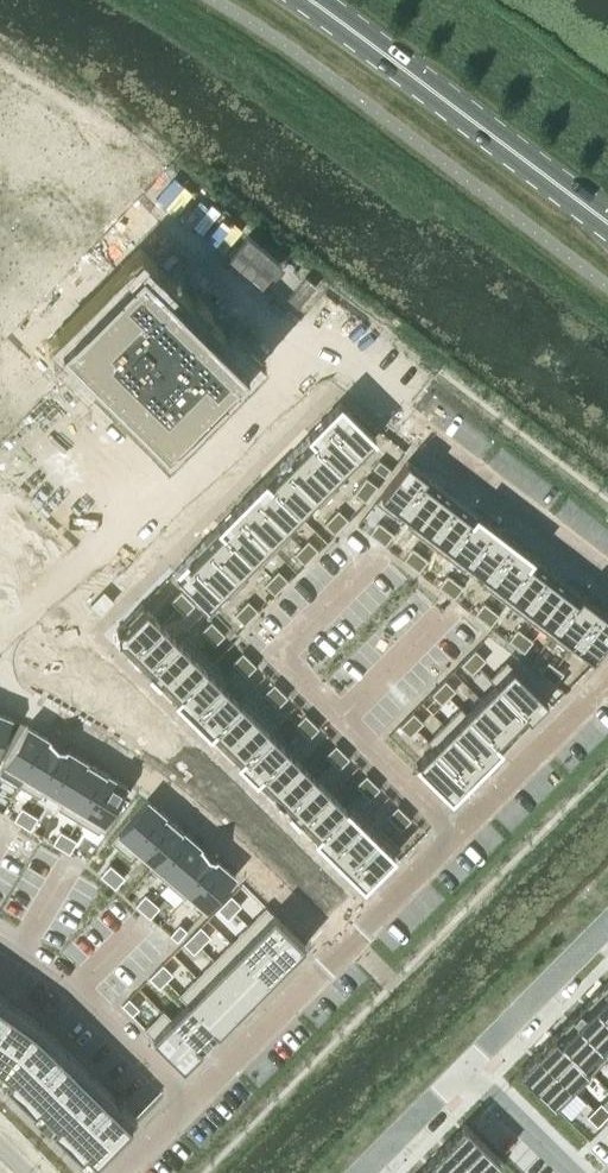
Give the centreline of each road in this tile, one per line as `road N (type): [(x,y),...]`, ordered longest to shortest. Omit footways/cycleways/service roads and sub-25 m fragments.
road 1 (residential): [(0,675),(29,622),(307,353)]
road 2 (residential): [(0,676),(102,736),(339,951)]
road 3 (residential): [(0,106),(147,212),(307,353)]
road 4 (residential): [(607,678),(339,951)]
road 5 (residential): [(307,353),(347,369),(607,574)]
road 6 (primary): [(607,221),(312,0)]
road 7 (residential): [(363,1172),(607,924)]
road 8 (residential): [(339,951),(122,1172)]

